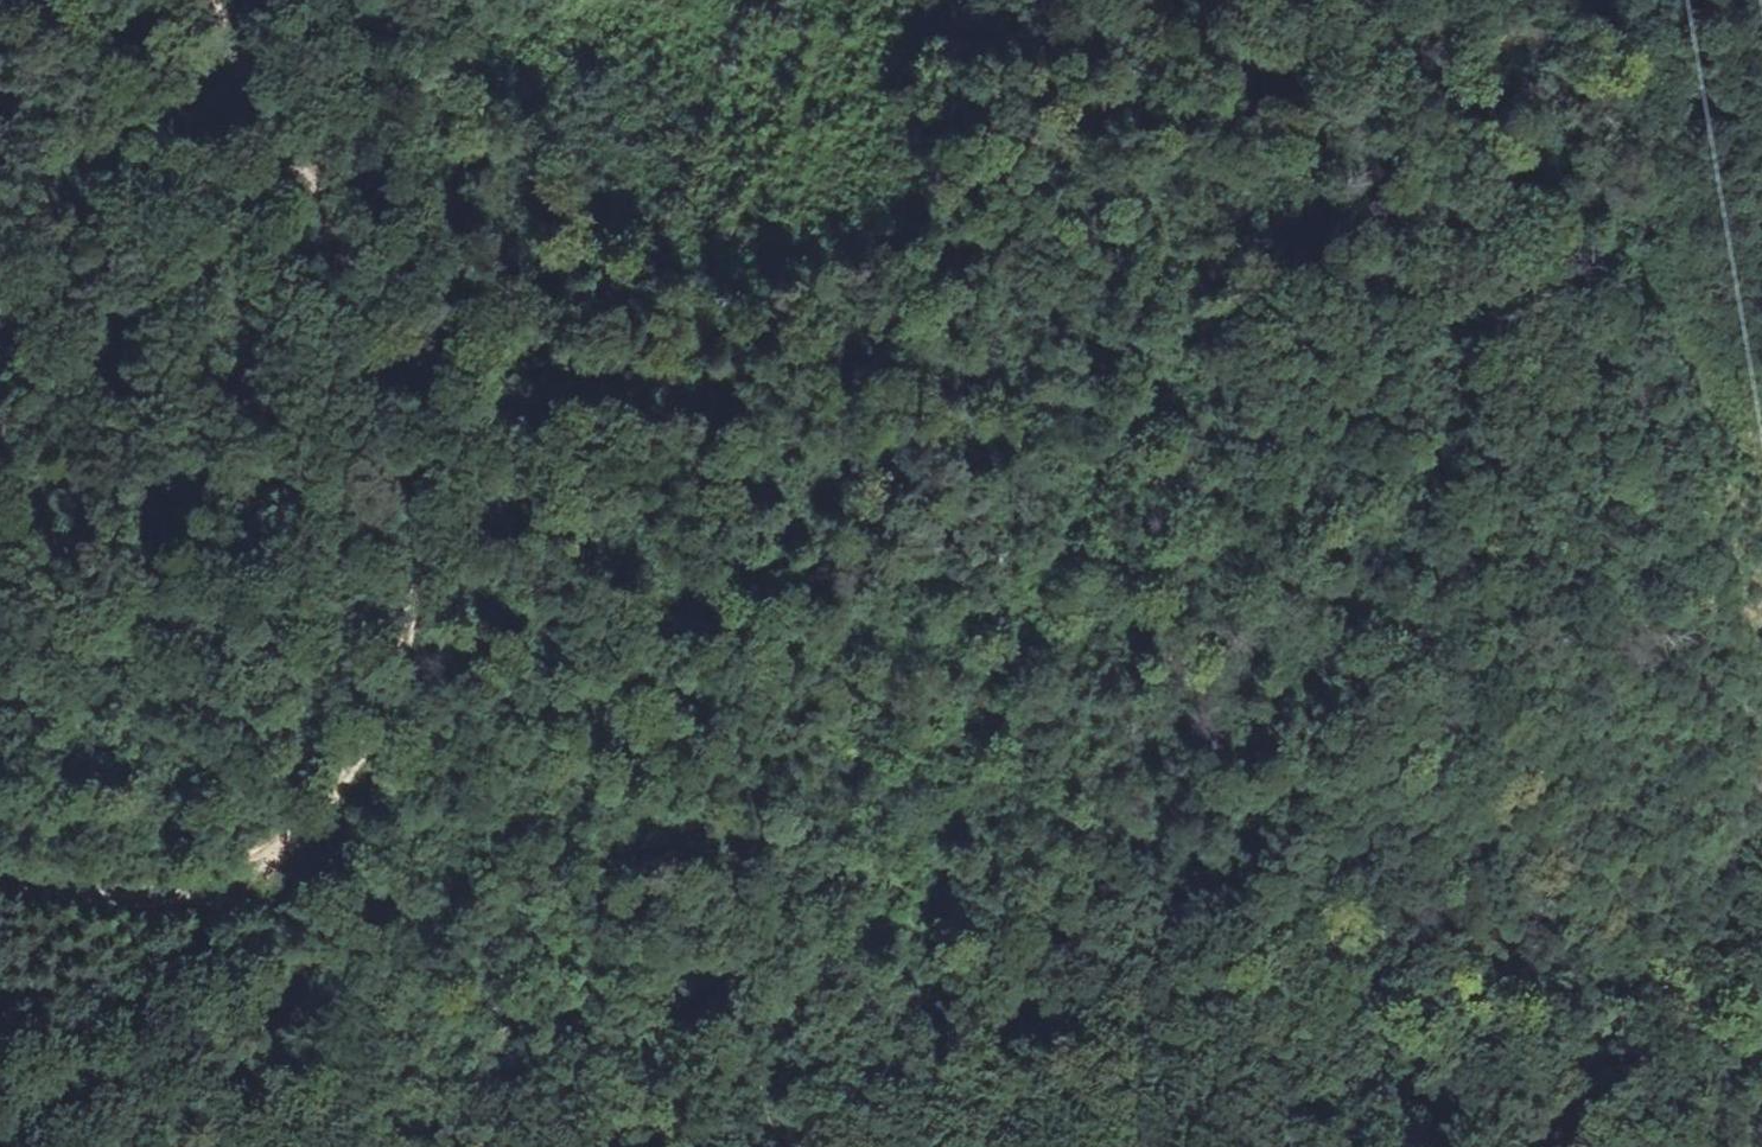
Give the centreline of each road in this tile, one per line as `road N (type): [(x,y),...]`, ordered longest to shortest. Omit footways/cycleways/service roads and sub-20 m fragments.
road 1 (track): [(235,0),(303,163),(392,431),(409,640),(370,731),(313,817),(216,886),(136,893),(0,876)]

